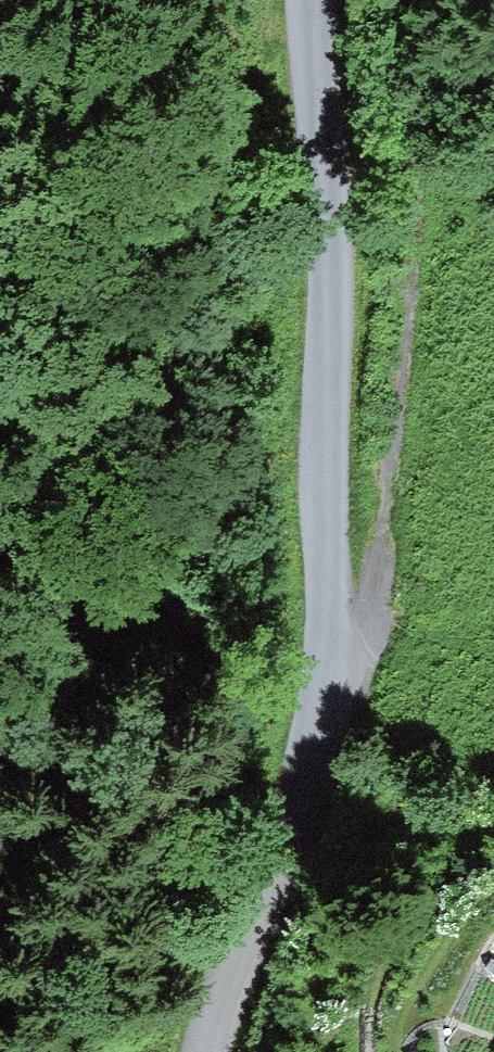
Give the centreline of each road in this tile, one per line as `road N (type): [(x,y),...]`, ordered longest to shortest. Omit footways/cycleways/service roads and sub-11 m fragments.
road 1 (residential): [(309,0),(337,656),(273,882),(202,1051)]
road 2 (track): [(337,656),(374,601),(391,513),(424,52)]

